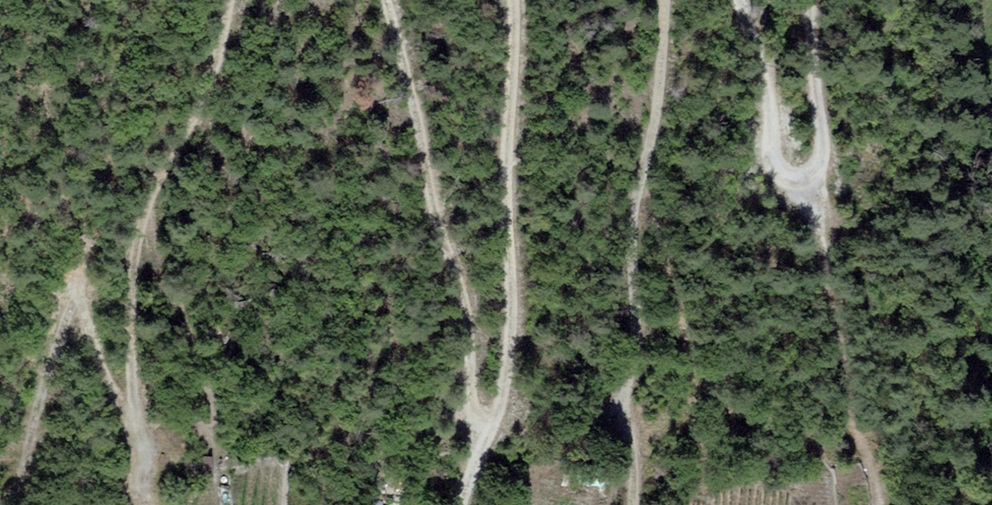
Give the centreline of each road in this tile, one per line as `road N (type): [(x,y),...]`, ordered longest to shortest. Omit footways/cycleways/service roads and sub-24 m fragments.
road 1 (track): [(519,0),(515,366),(468,504)]
road 2 (track): [(666,0),(635,248),(643,336),(626,407),(638,466),(635,504)]
road 3 (track): [(228,0),(206,98),(140,231),(131,296),(131,405),(141,457)]
road 4 (track): [(492,440),(475,399),(471,324),(387,0)]
road 5 (track): [(825,0),(820,59),(830,156),(802,178),(752,0)]
road 6 (track): [(79,294),(31,423),(15,504)]
road 7 (track): [(134,420),(79,294),(84,270)]

